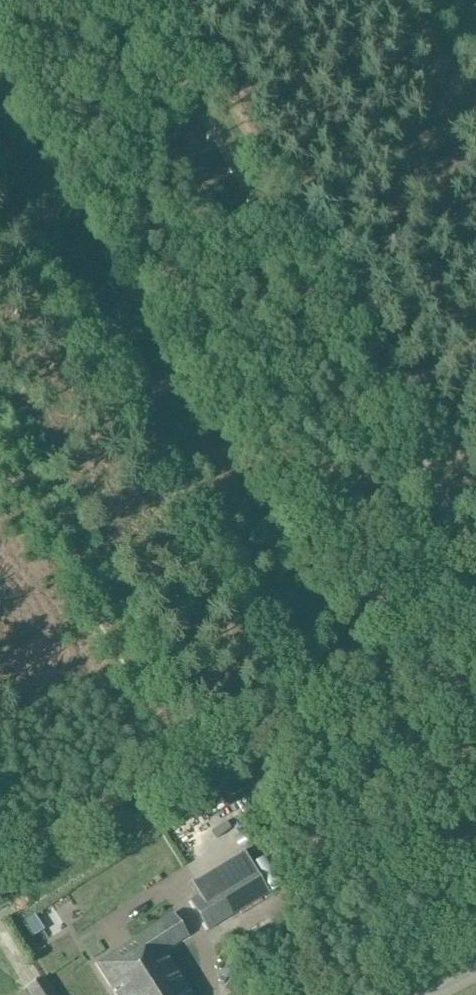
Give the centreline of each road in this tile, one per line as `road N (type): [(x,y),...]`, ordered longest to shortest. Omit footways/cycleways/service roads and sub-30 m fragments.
road 1 (track): [(131,0),(475,546)]
road 2 (track): [(186,769),(0,462)]

